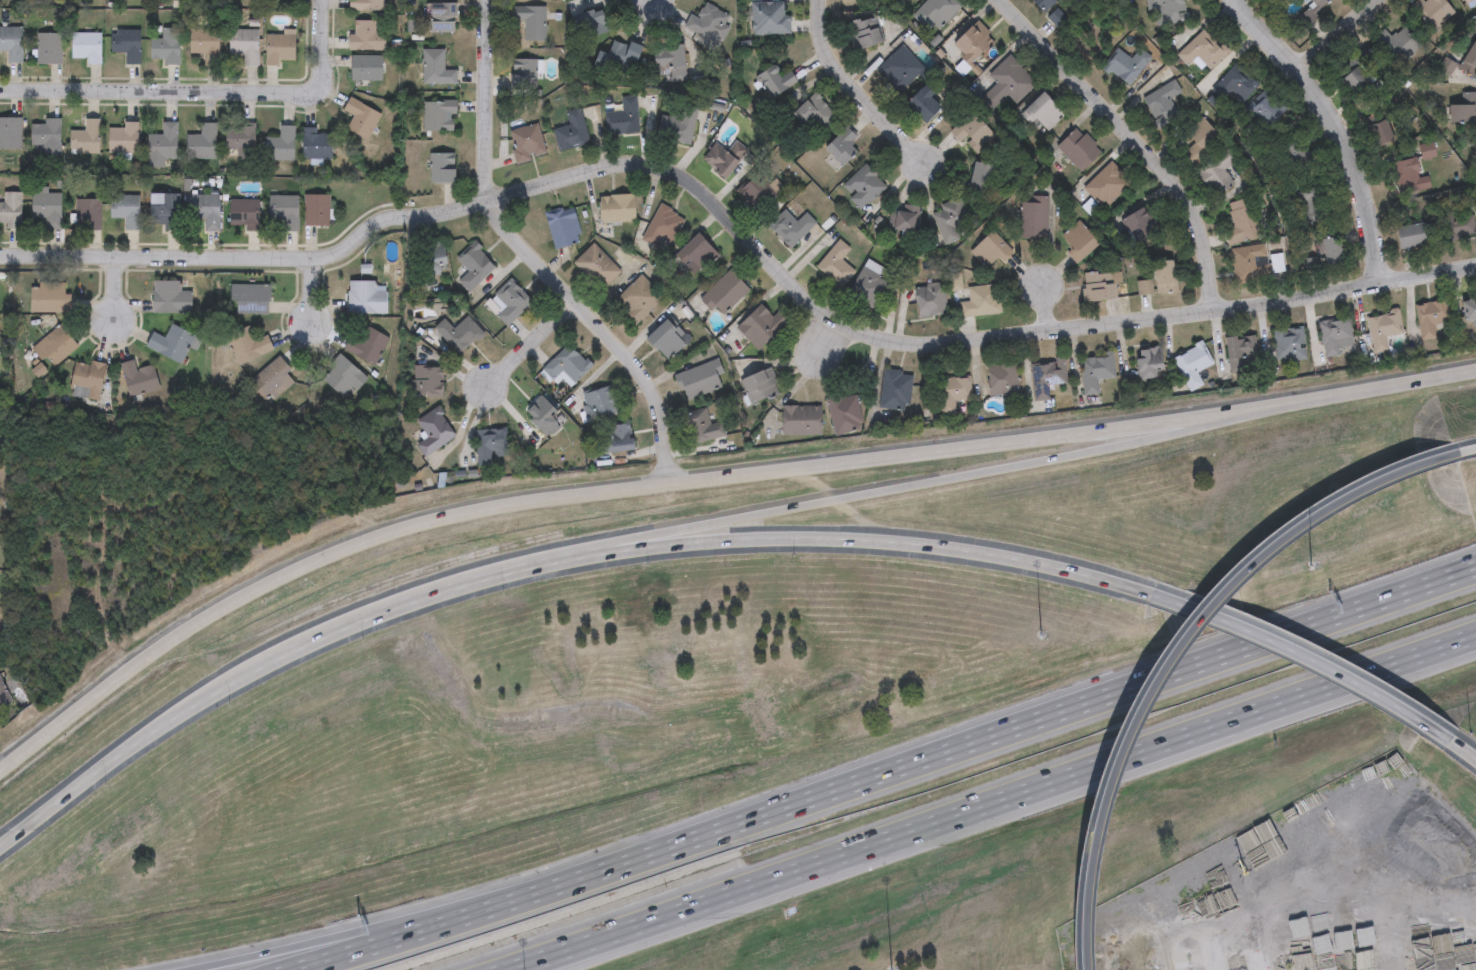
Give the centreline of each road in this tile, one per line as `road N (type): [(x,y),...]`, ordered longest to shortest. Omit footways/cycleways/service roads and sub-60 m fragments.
road 1 (residential): [(0,254),(312,254),(341,247),(395,208),(441,207),(623,162),(697,191),(837,322),(908,342),(1108,325),(1475,267)]
road 2 (secondary): [(1475,369),(1023,437),(551,492),(390,527),(182,630),(0,763)]
road 3 (motorway): [(1132,583),(988,552),(887,542),(759,539),(555,559),(442,589),(293,651),(106,762),(0,842)]
road 4 (motorway): [(1475,568),(622,865),(406,931)]
road 5 (motorway): [(507,969),(1475,635)]
road 6 (motorway): [(1348,391),(632,546)]
road 7 (motorway): [(1442,457),(1337,502),(1278,542),(1178,646),(1109,780),(1089,864),(1086,969)]
road 8 (residential): [(321,0),(310,92),(0,92)]
road 9 (residential): [(996,0),(1177,187),(1205,253),(1216,310)]
road 10 (motorway): [(1452,738),(1314,661),(1132,583)]
road 11 (residential): [(576,300),(529,255),(488,195),(486,0)]
road 12 (residential): [(1246,0),(1333,118),(1365,194),(1383,282)]
road 13 (motorway): [(406,931),(363,932),(188,969)]
road 14 (residential): [(576,300),(646,383),(660,413),(668,481)]
road 15 (residential): [(822,0),(826,45),(925,160)]
road 16 (residential): [(576,300),(483,386)]

